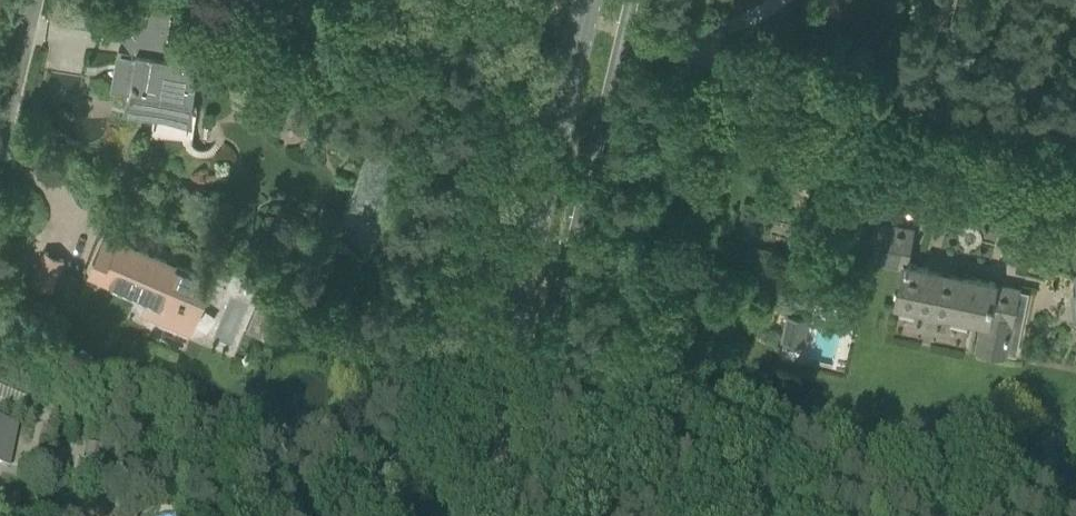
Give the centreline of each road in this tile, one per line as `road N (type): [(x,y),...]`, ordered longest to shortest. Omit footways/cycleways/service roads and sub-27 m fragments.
road 1 (secondary): [(462,515),(587,0)]
road 2 (residential): [(918,105),(686,51)]
road 3 (residential): [(1075,142),(918,105)]
road 4 (residential): [(0,138),(35,0)]

